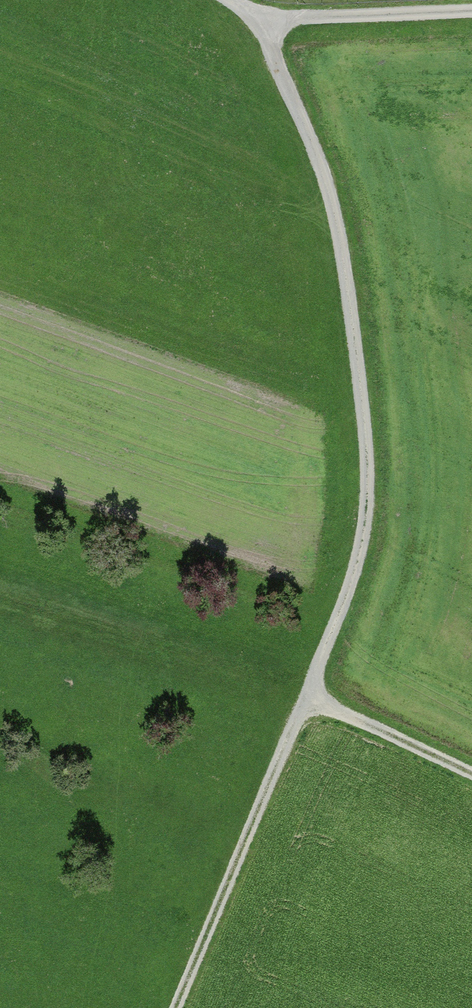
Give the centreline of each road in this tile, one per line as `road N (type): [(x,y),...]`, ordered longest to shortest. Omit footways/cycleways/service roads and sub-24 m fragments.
road 1 (track): [(173,1007),(310,695),(366,527),(359,322),(325,156),(267,28)]
road 2 (track): [(221,0),(267,28),(471,11)]
road 3 (track): [(310,695),(471,772)]

